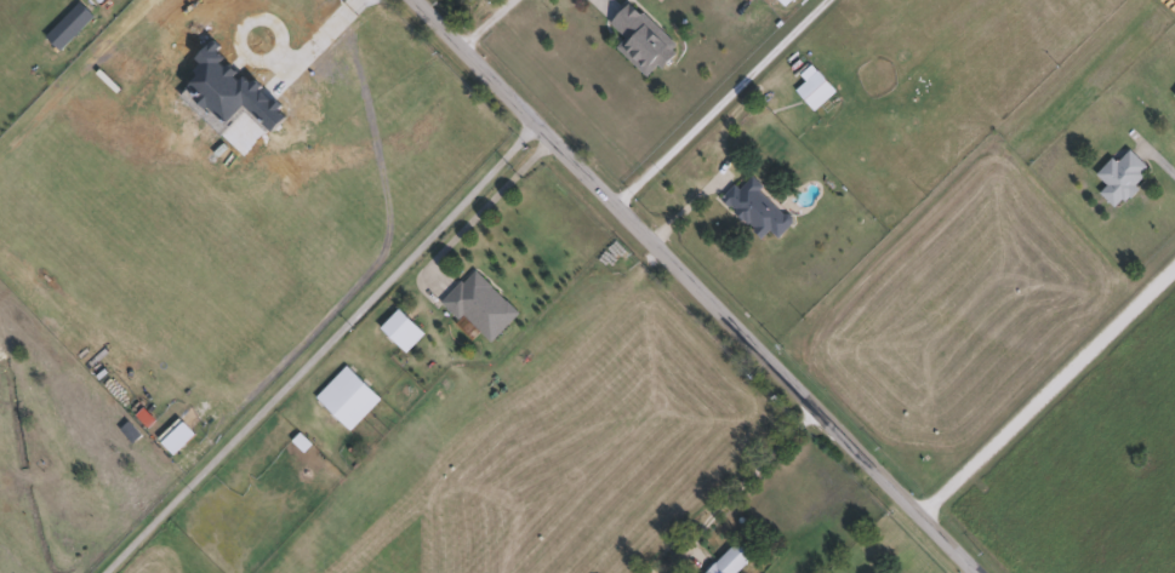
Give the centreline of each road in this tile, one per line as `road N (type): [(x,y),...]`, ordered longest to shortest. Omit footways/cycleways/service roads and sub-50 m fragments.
road 1 (tertiary): [(980,572),(423,0)]

